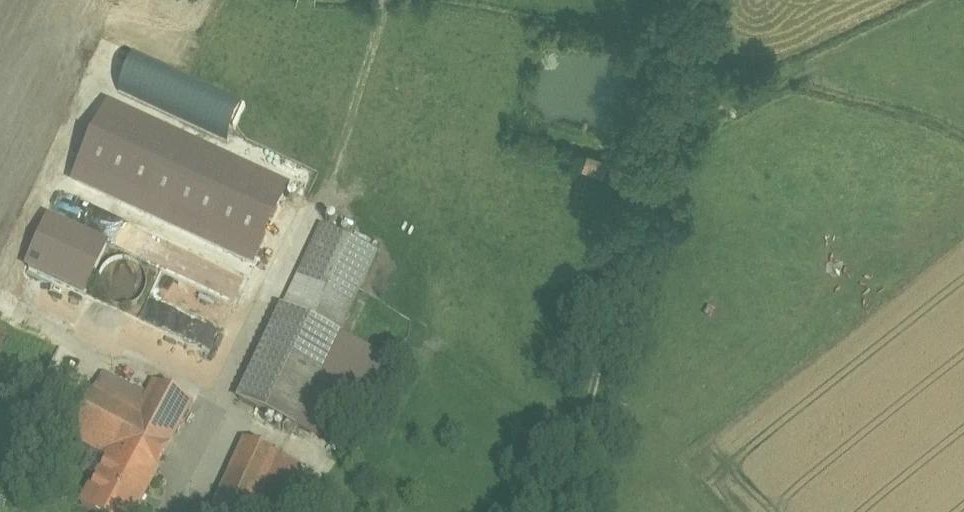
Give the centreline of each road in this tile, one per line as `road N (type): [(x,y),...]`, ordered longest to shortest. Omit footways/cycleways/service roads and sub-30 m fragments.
road 1 (track): [(720,0),(624,424),(582,511)]

